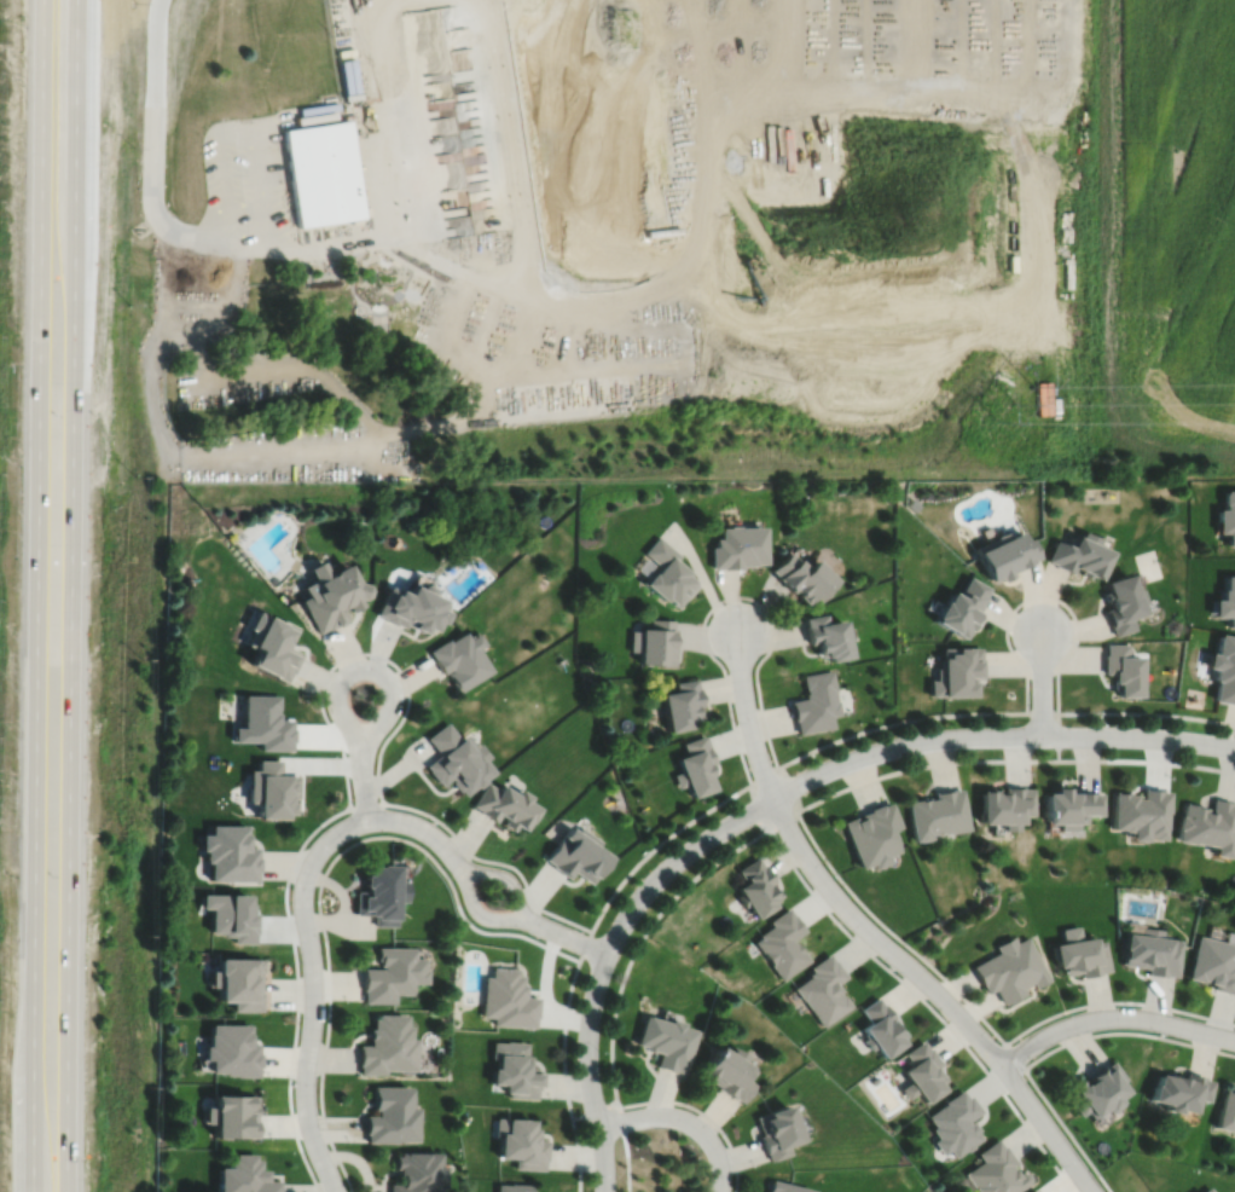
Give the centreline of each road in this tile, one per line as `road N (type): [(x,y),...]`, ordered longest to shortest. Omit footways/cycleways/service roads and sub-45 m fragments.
road 1 (trunk): [(41,0),(33,1074)]
road 2 (trunk): [(67,1191),(74,219)]
road 3 (residential): [(1093,1191),(976,1035),(836,899),(773,799)]
road 4 (residential): [(773,799),(852,760),(951,739),(1121,736),(1234,749)]
road 5 (residential): [(773,799),(672,866),(628,915),(608,954),(587,1051),(605,1191)]
road 6 (residential): [(335,1191),(305,1094),(313,982),(302,889),(323,846),(367,821)]
road 7 (residential): [(367,821),(359,754),(335,700),(342,678),(365,669),(385,678),(392,704),(361,765)]
road 8 (residential): [(1002,1066),(1050,1035),(1107,1018),(1234,1041)]
road 9 (residential): [(160,0),(151,204),(168,235)]
road 10 (trunk): [(74,219),(76,0)]
road 11 (residential): [(773,799),(748,724),(737,631)]
road 12 (residential): [(598,1126),(684,1119),(718,1156),(719,1191)]

